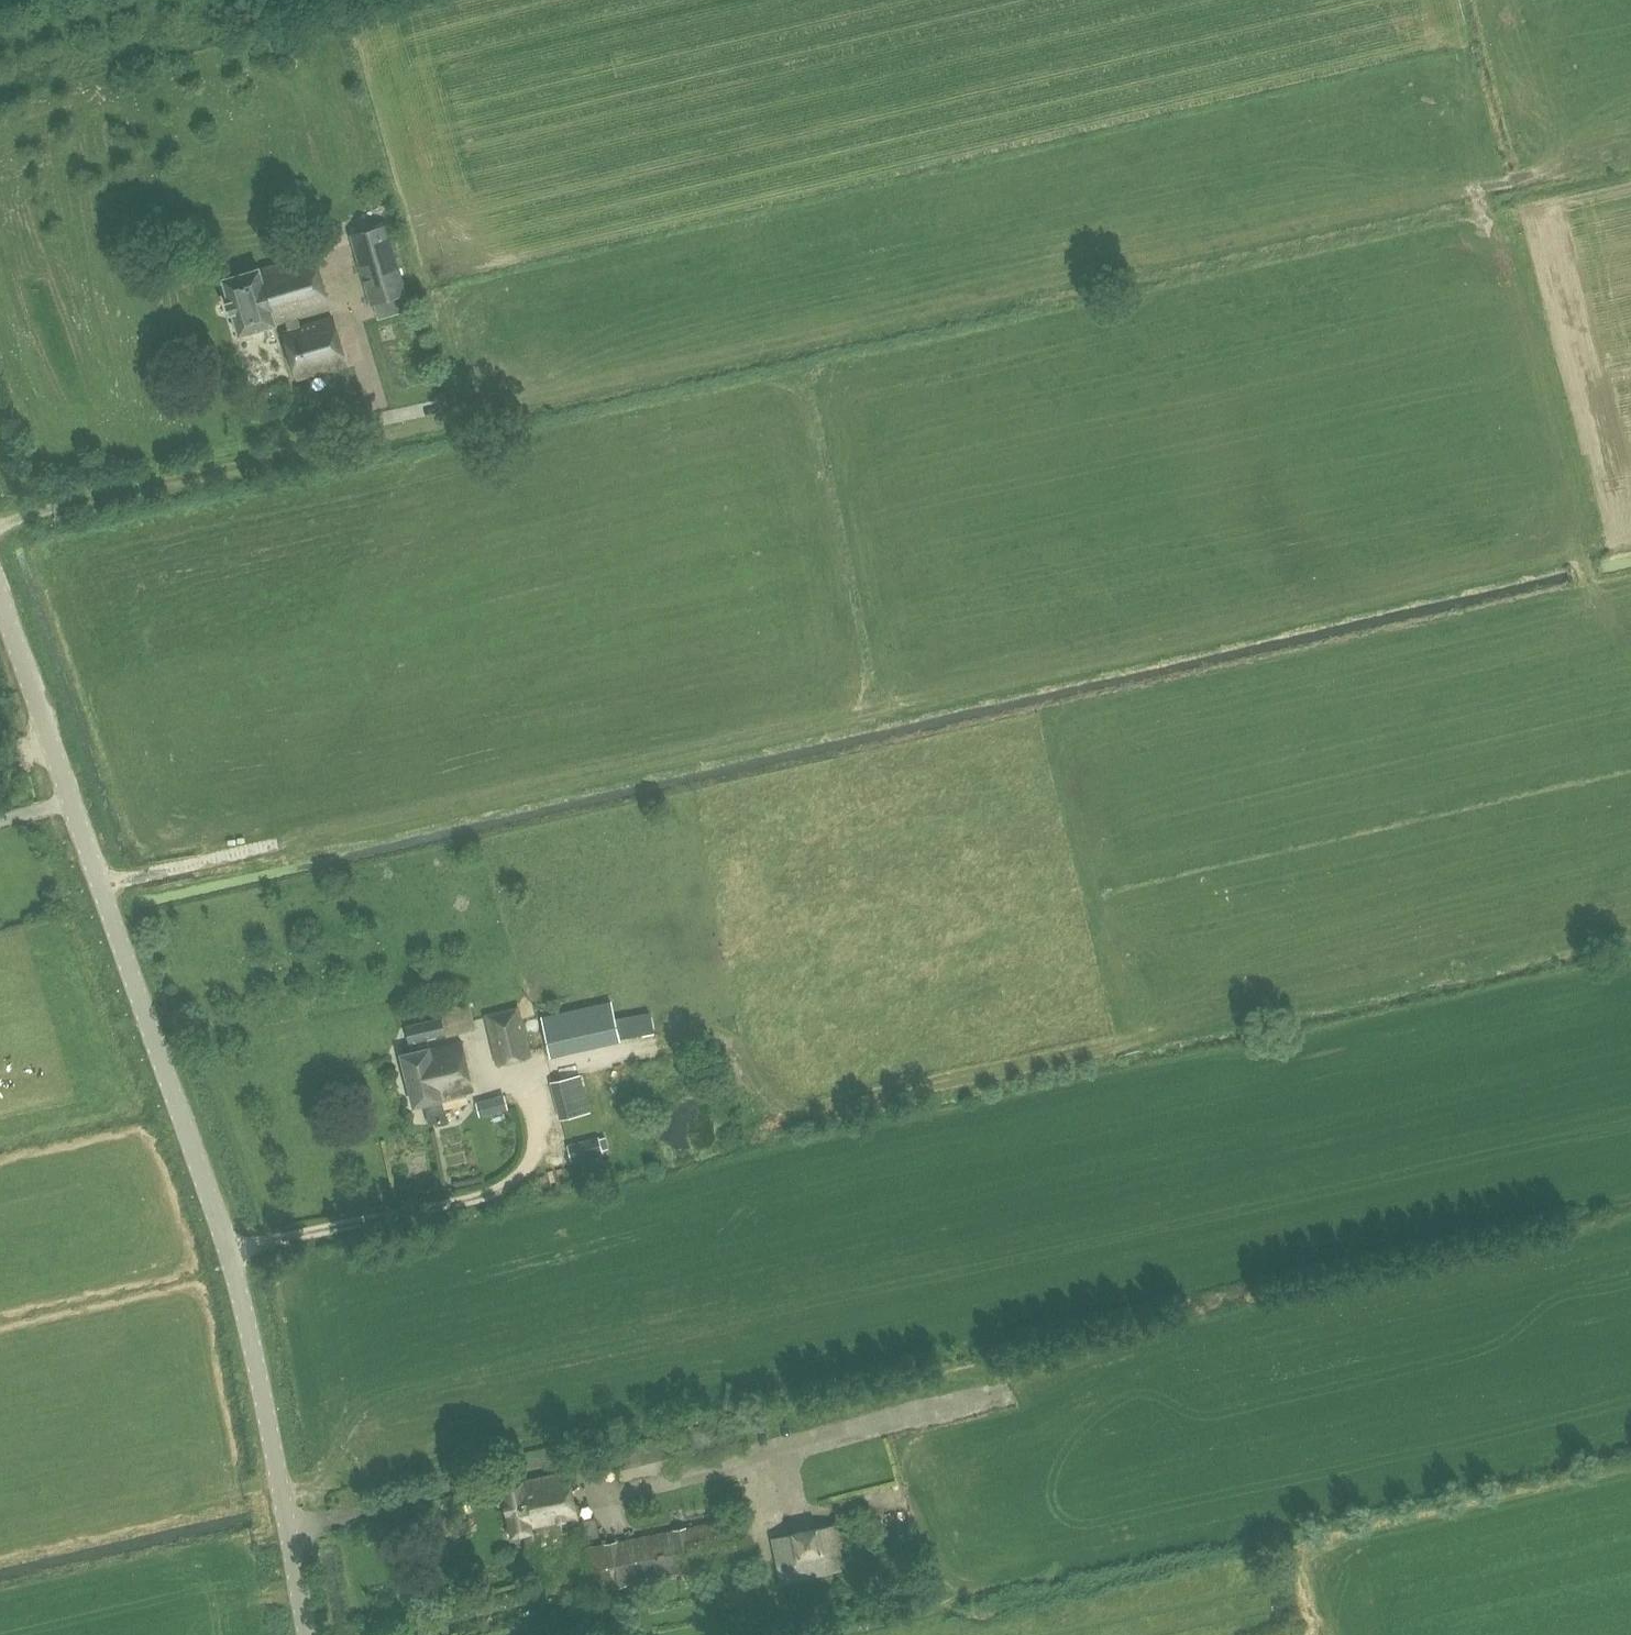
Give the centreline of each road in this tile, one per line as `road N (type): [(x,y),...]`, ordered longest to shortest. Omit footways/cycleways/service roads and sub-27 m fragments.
road 1 (unclassified): [(305,1634),(229,1245),(0,592)]

